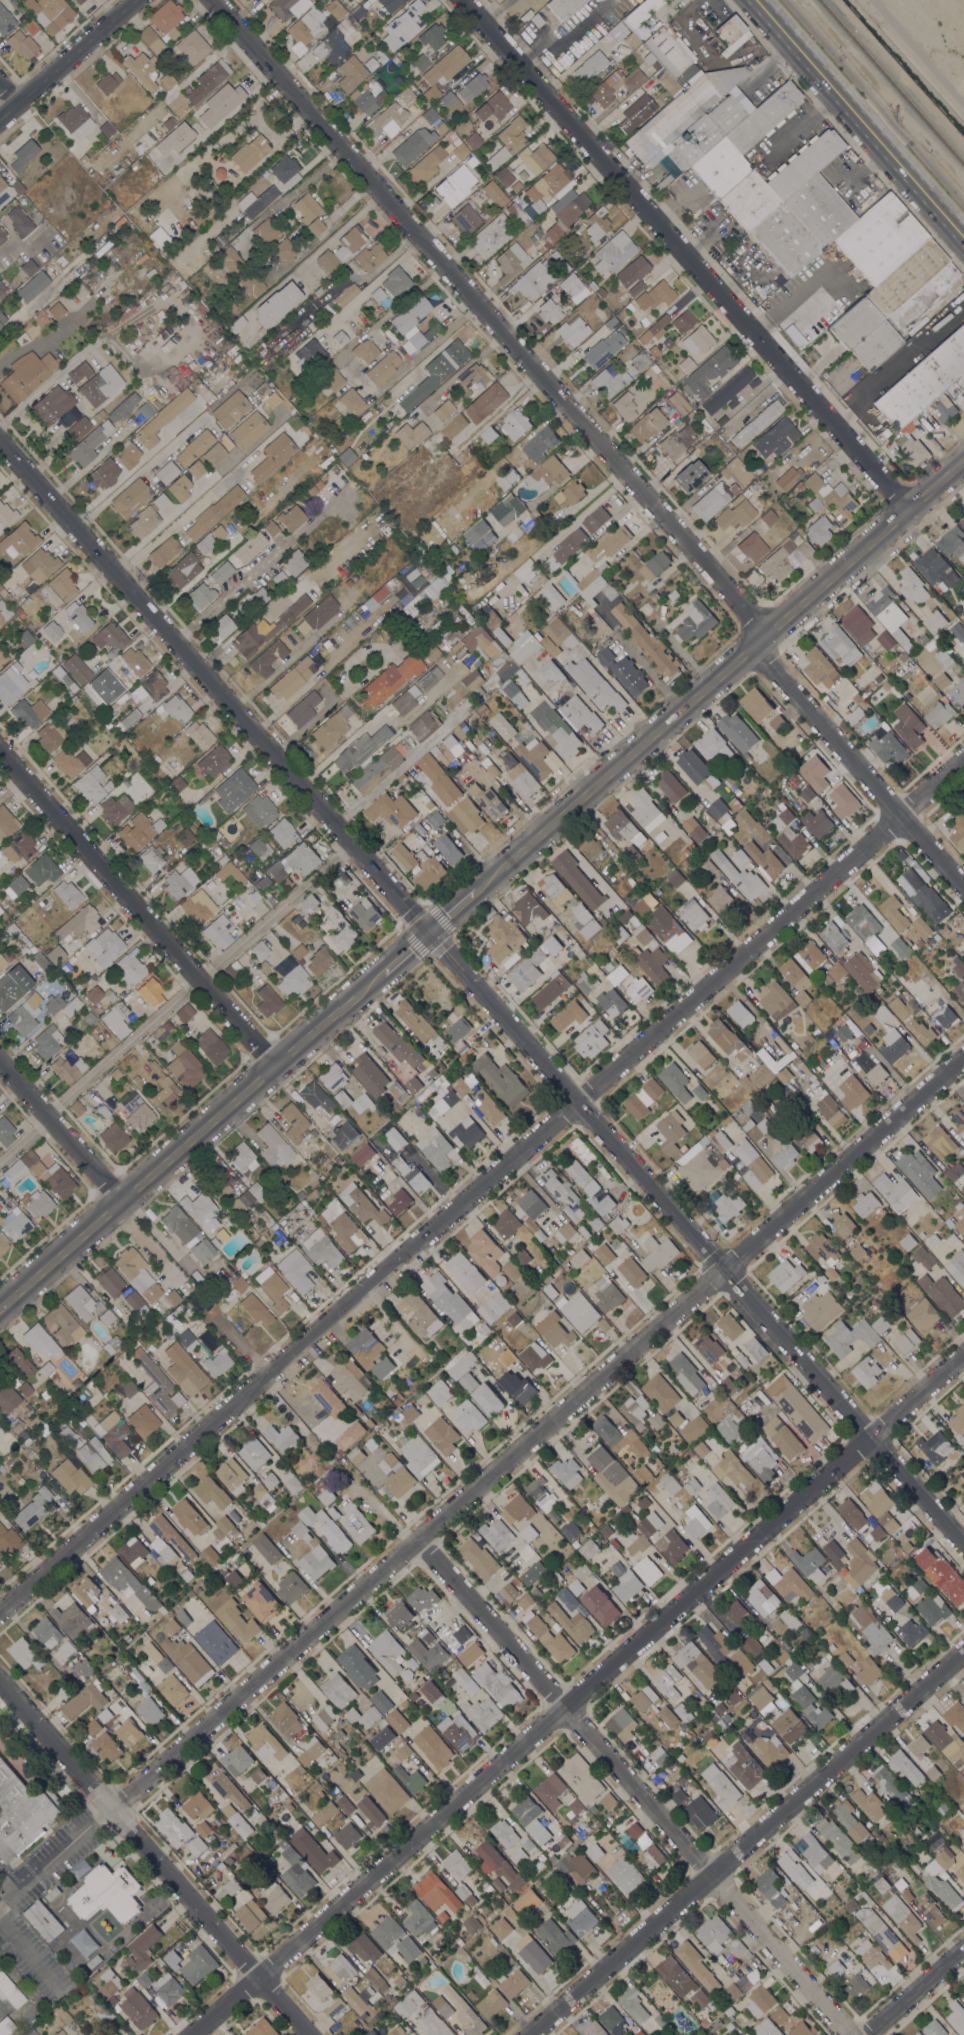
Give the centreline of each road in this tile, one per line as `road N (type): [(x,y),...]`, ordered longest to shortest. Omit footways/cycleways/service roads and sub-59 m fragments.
road 1 (residential): [(963,1544),(0,442)]
road 2 (residential): [(963,762),(0,1612)]
road 3 (residential): [(963,1057),(105,1809)]
road 4 (residential): [(963,1356),(193,2034)]
road 5 (residential): [(769,635),(214,0)]
road 6 (residential): [(910,510),(463,0)]
road 7 (residential): [(848,2034),(418,1538)]
road 8 (residential): [(963,1651),(530,2034)]
road 9 (secondary): [(877,540),(463,904)]
road 10 (residential): [(303,2034),(0,1689)]
road 11 (residential): [(278,1067),(0,749)]
road 12 (residential): [(266,1377),(0,1071)]
road 13 (secondary): [(396,963),(118,1207)]
road 14 (primary): [(963,244),(752,0)]
road 15 (residential): [(963,887),(754,647)]
road 16 (tertiary): [(127,0),(0,110)]
road 17 (residential): [(963,1949),(866,2034)]
road 18 (secondary): [(91,1232),(0,1312)]

